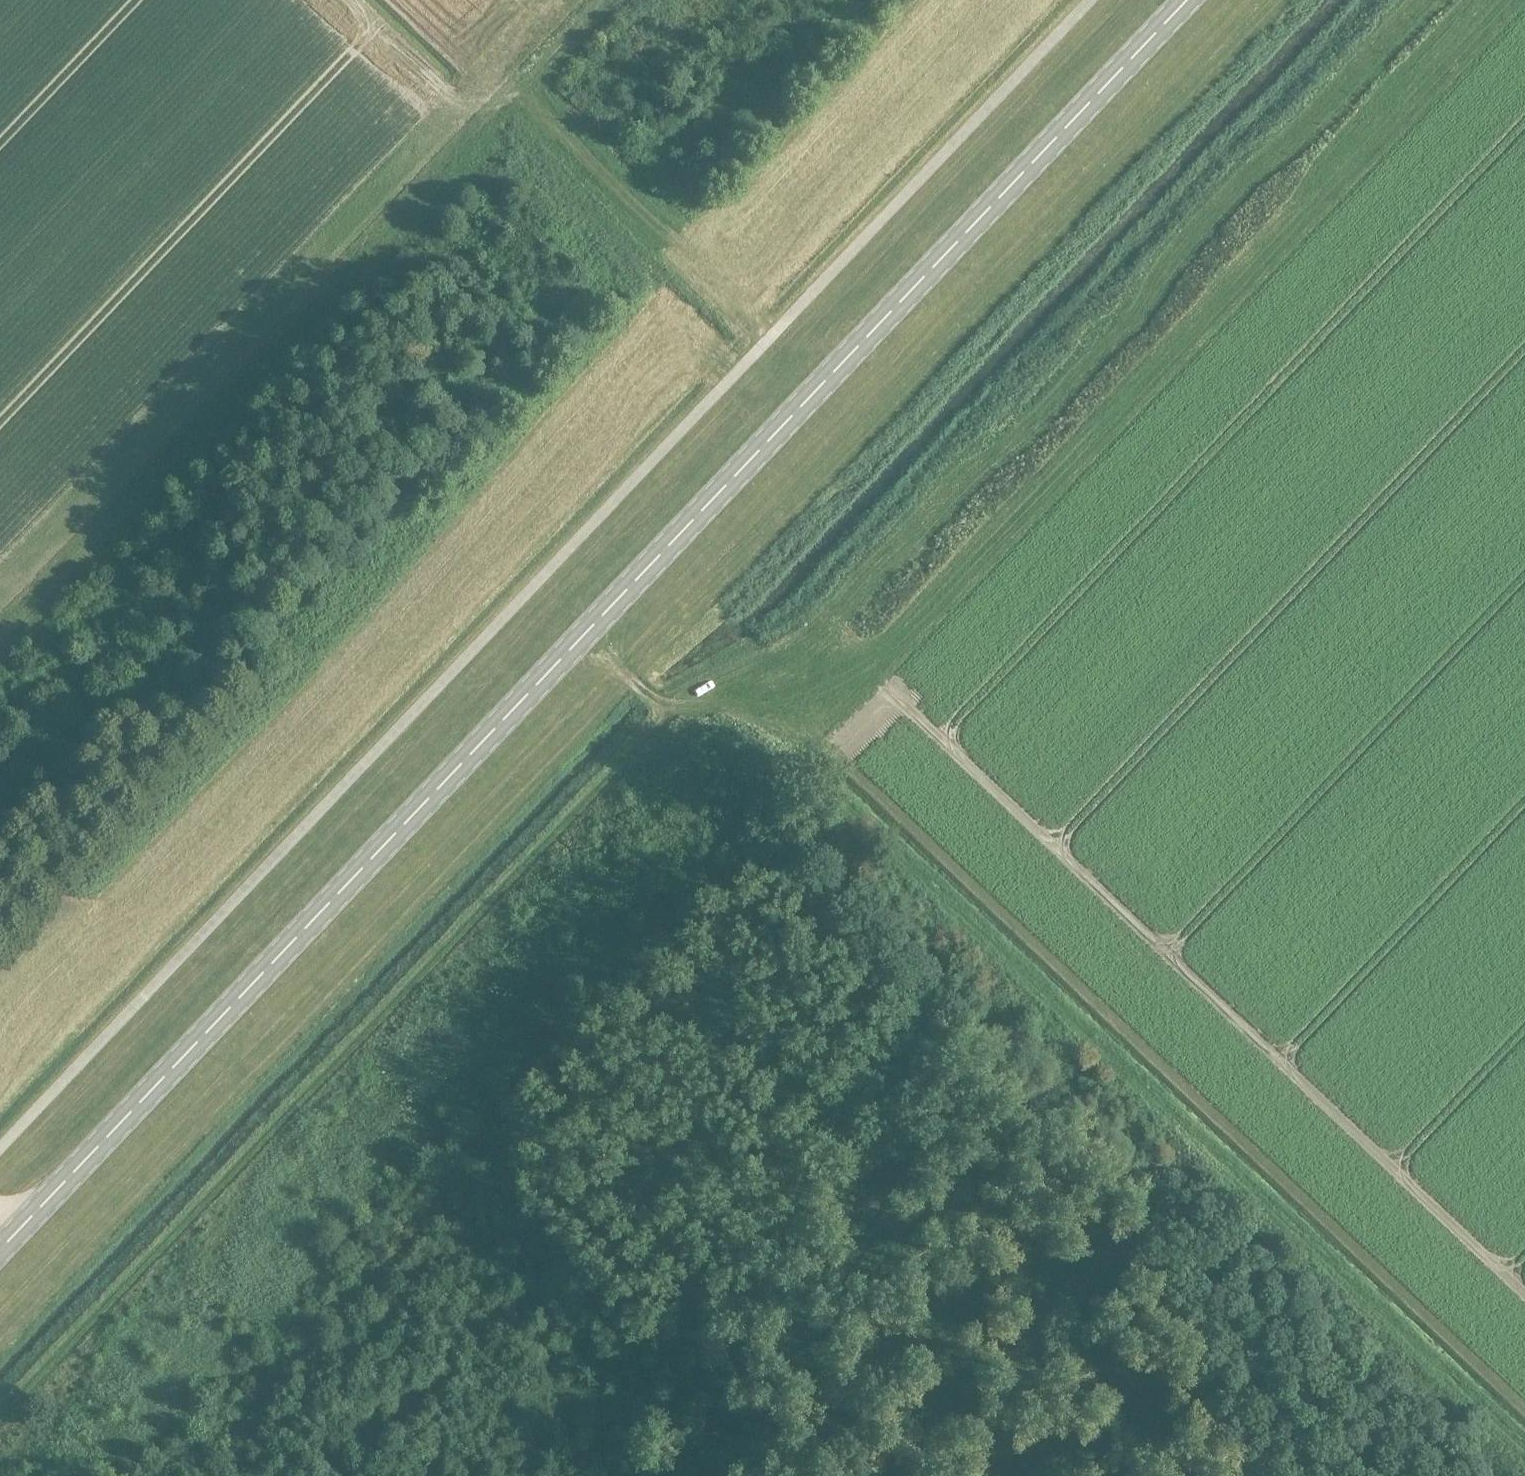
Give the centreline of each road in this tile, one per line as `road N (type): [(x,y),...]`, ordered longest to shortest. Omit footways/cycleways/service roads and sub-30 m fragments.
road 1 (secondary): [(0,1250),(516,729),(1187,0)]

